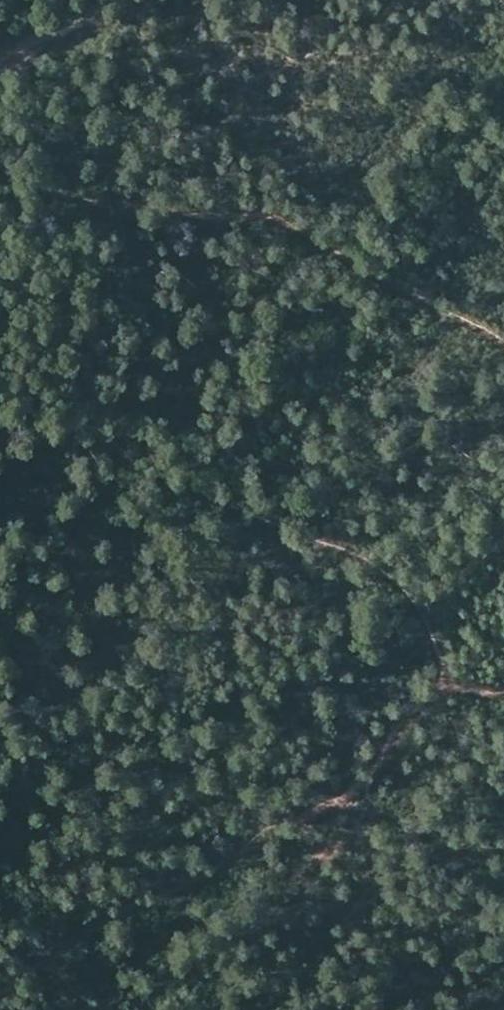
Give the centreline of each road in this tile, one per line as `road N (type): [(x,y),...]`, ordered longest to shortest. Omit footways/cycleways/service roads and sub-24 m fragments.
road 1 (track): [(150,0),(0,89)]

